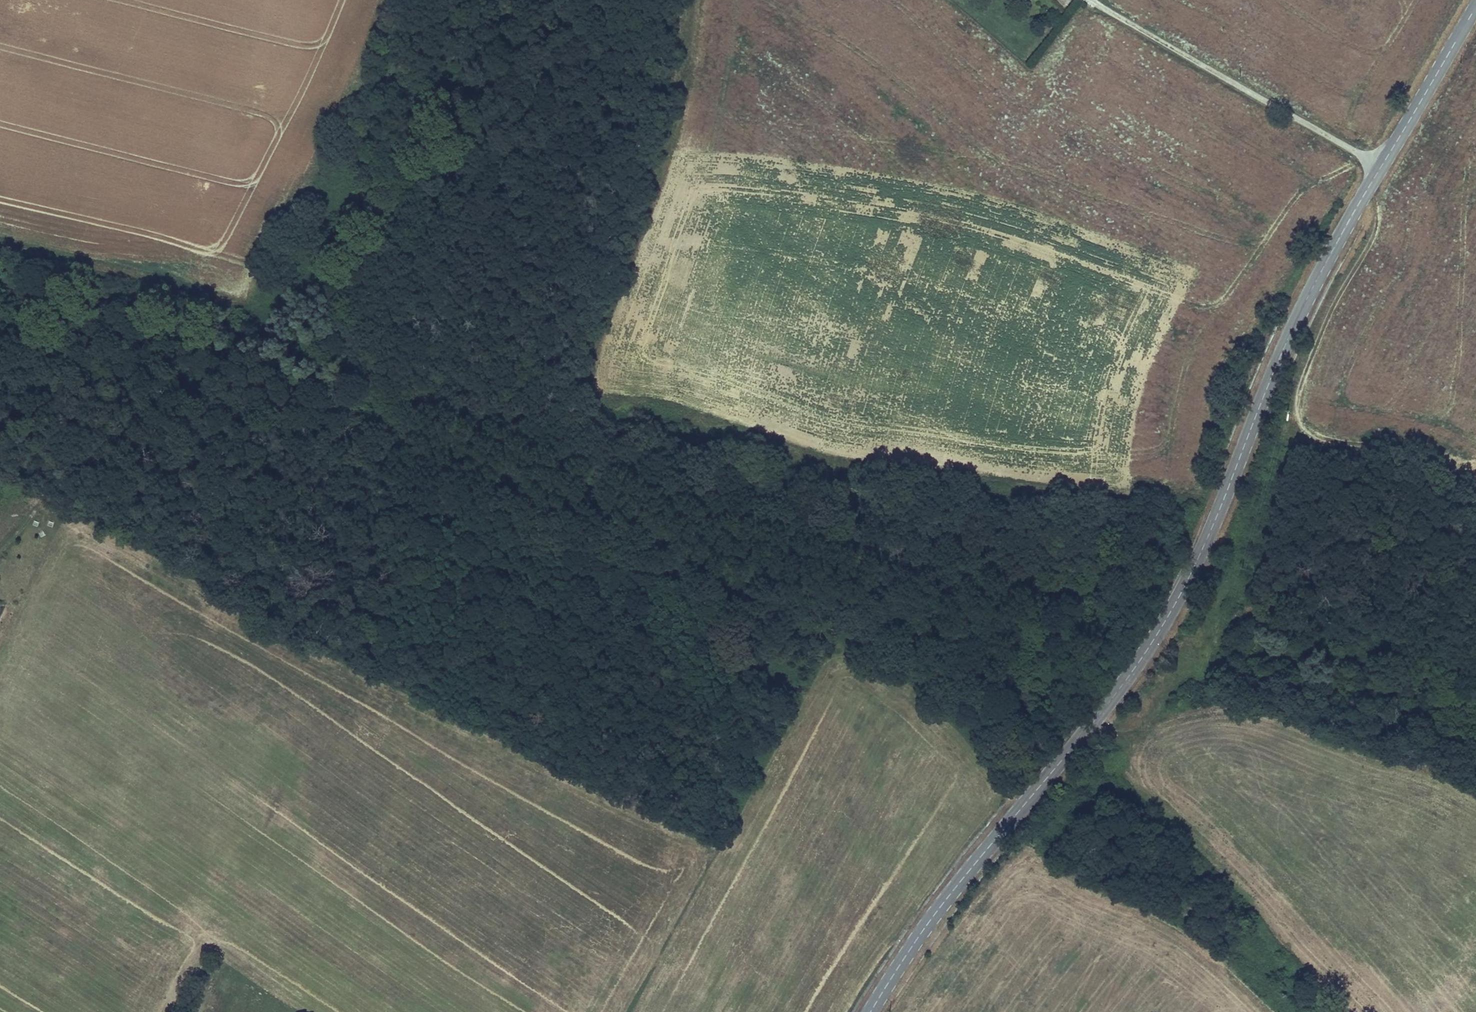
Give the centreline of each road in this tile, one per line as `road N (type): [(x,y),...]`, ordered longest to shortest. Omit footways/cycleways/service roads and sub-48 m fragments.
road 1 (tertiary): [(1475,6),(1310,291),(1187,581),(1153,639),(922,930),(871,1011)]
road 2 (track): [(1370,184),(1378,195),(1373,236),(1313,350),(1294,409),(1309,439),(1452,467),(1475,489)]

